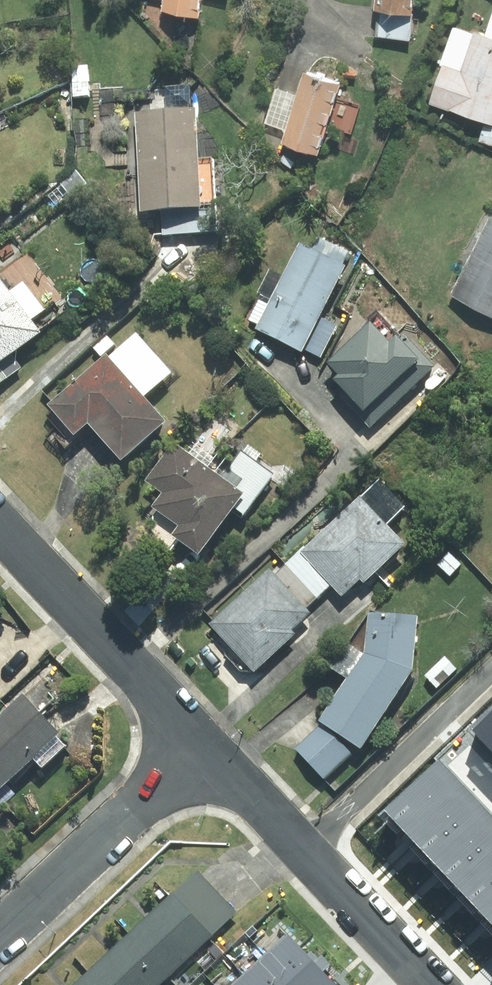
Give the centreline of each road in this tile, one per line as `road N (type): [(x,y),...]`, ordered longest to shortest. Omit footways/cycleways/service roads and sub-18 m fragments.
road 1 (residential): [(202,741),(432,984)]
road 2 (residential): [(0,526),(202,741)]
road 3 (residential): [(0,931),(202,741)]

